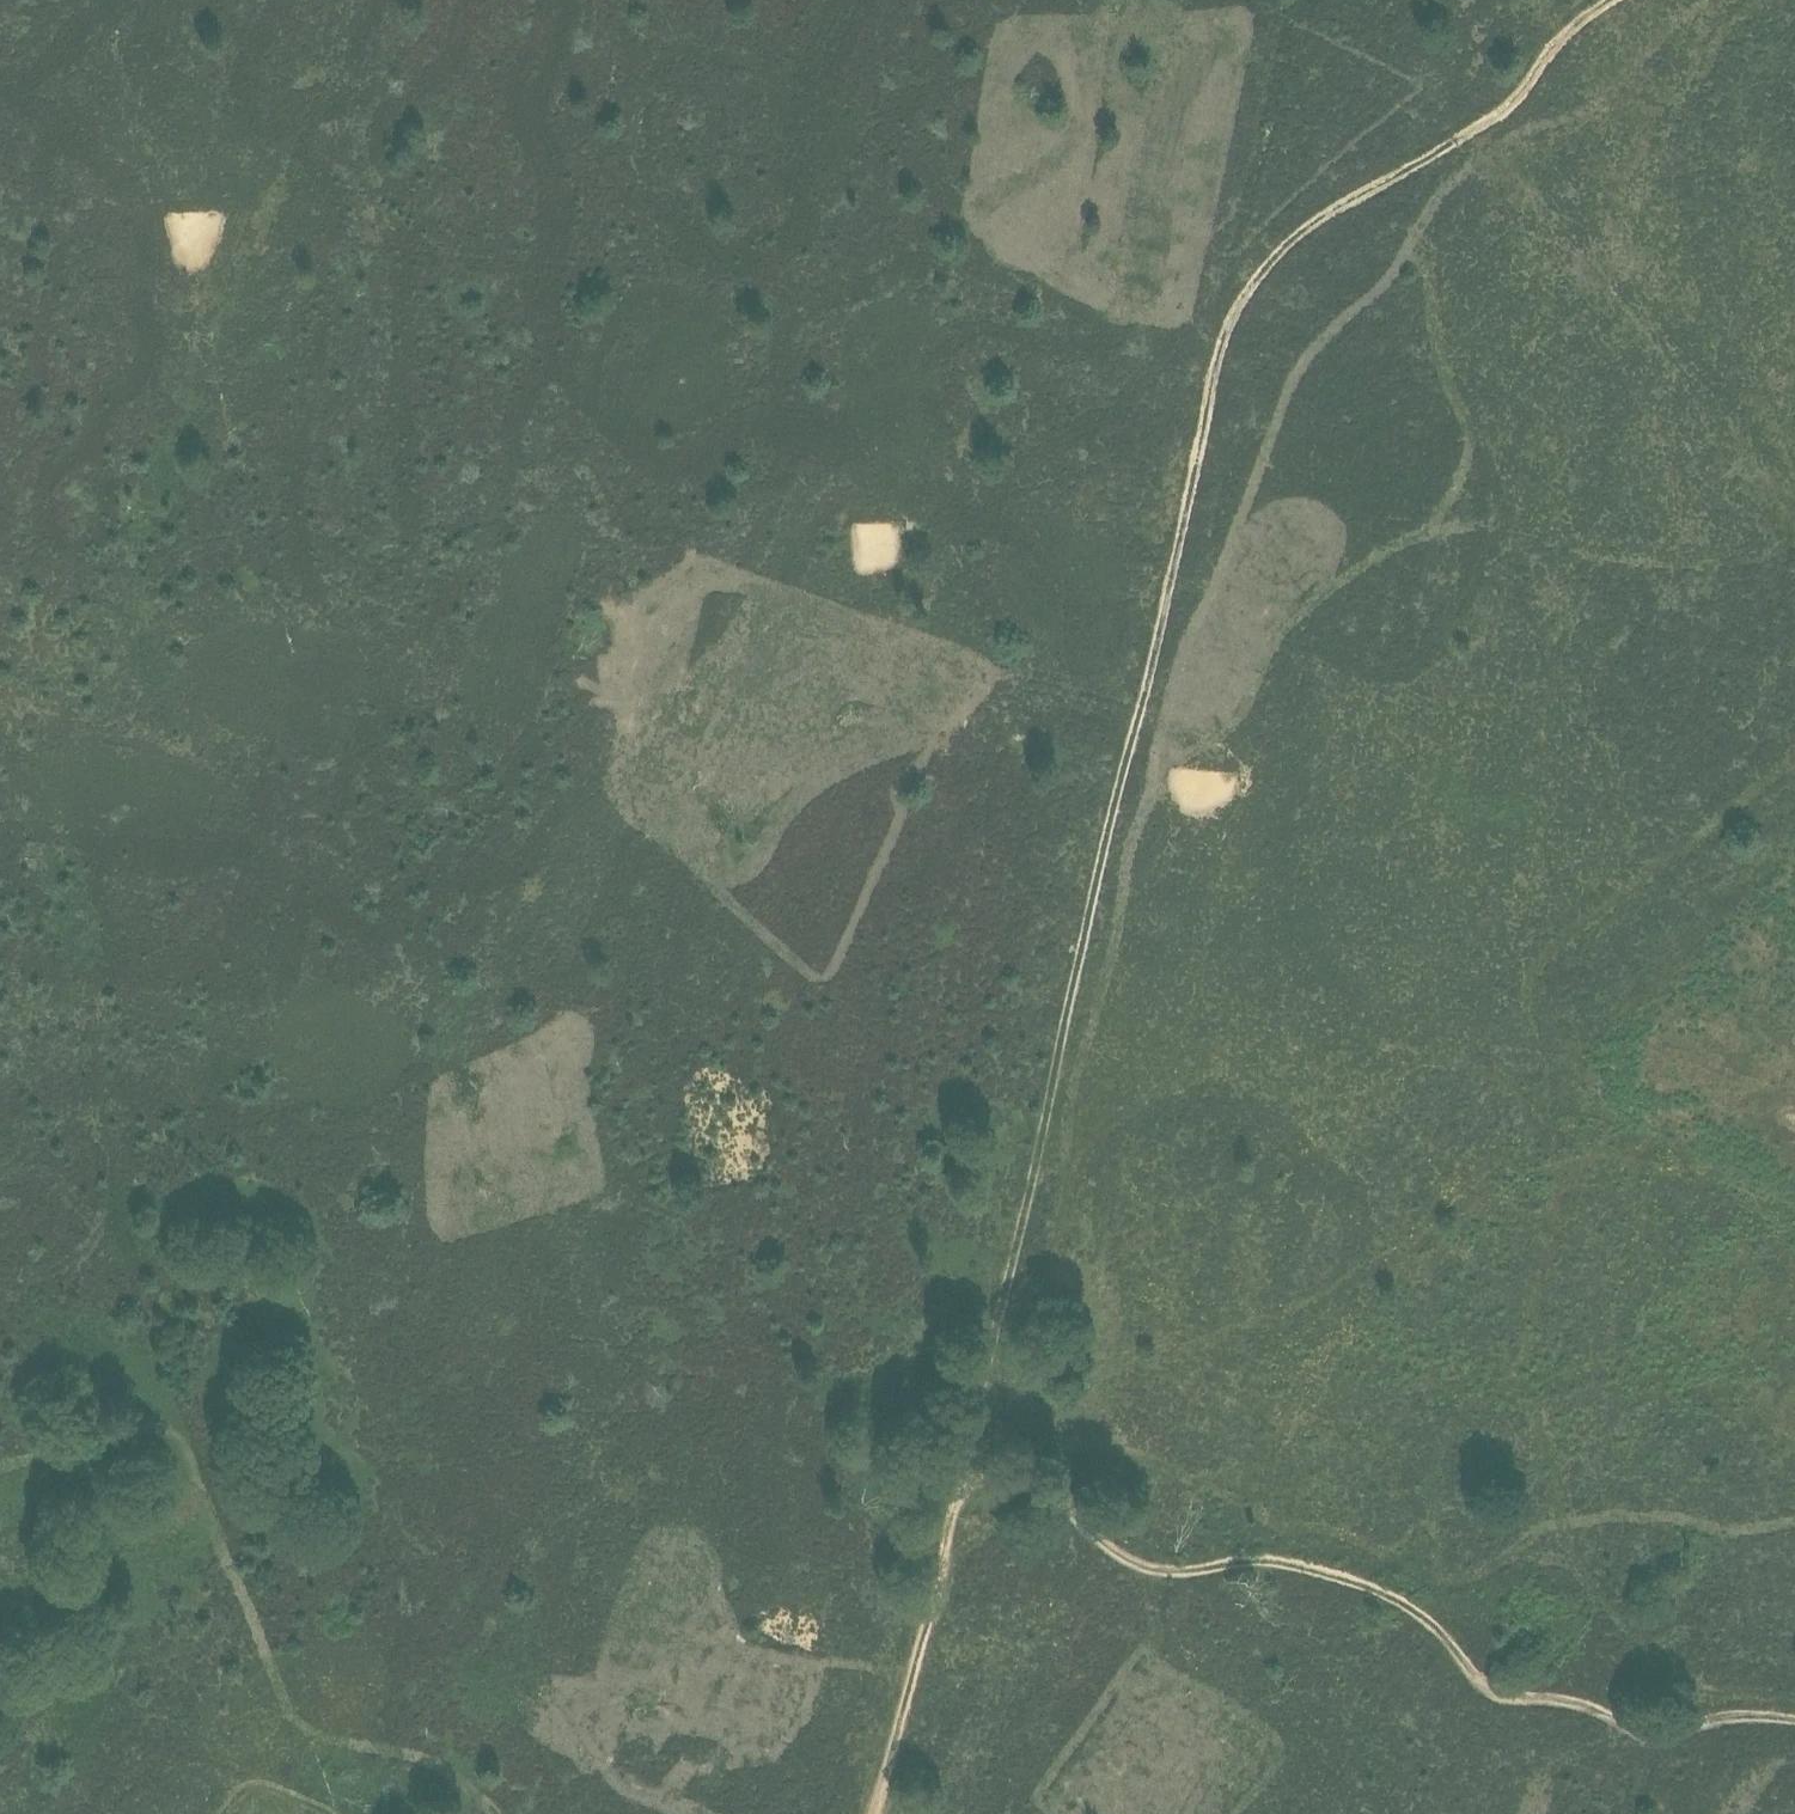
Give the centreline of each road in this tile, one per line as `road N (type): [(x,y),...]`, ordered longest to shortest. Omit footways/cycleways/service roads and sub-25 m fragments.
road 1 (track): [(1613,0),(1574,24),(1511,109),(1316,222),(1233,307),(968,1466),(1037,1485),(1136,1557),(1170,1569),(1261,1557),(1378,1586),(1426,1611),(1488,1679),(1517,1690),(1653,1723),(1724,1711),(1794,1715)]
road 2 (track): [(883,1813),(968,1466)]

